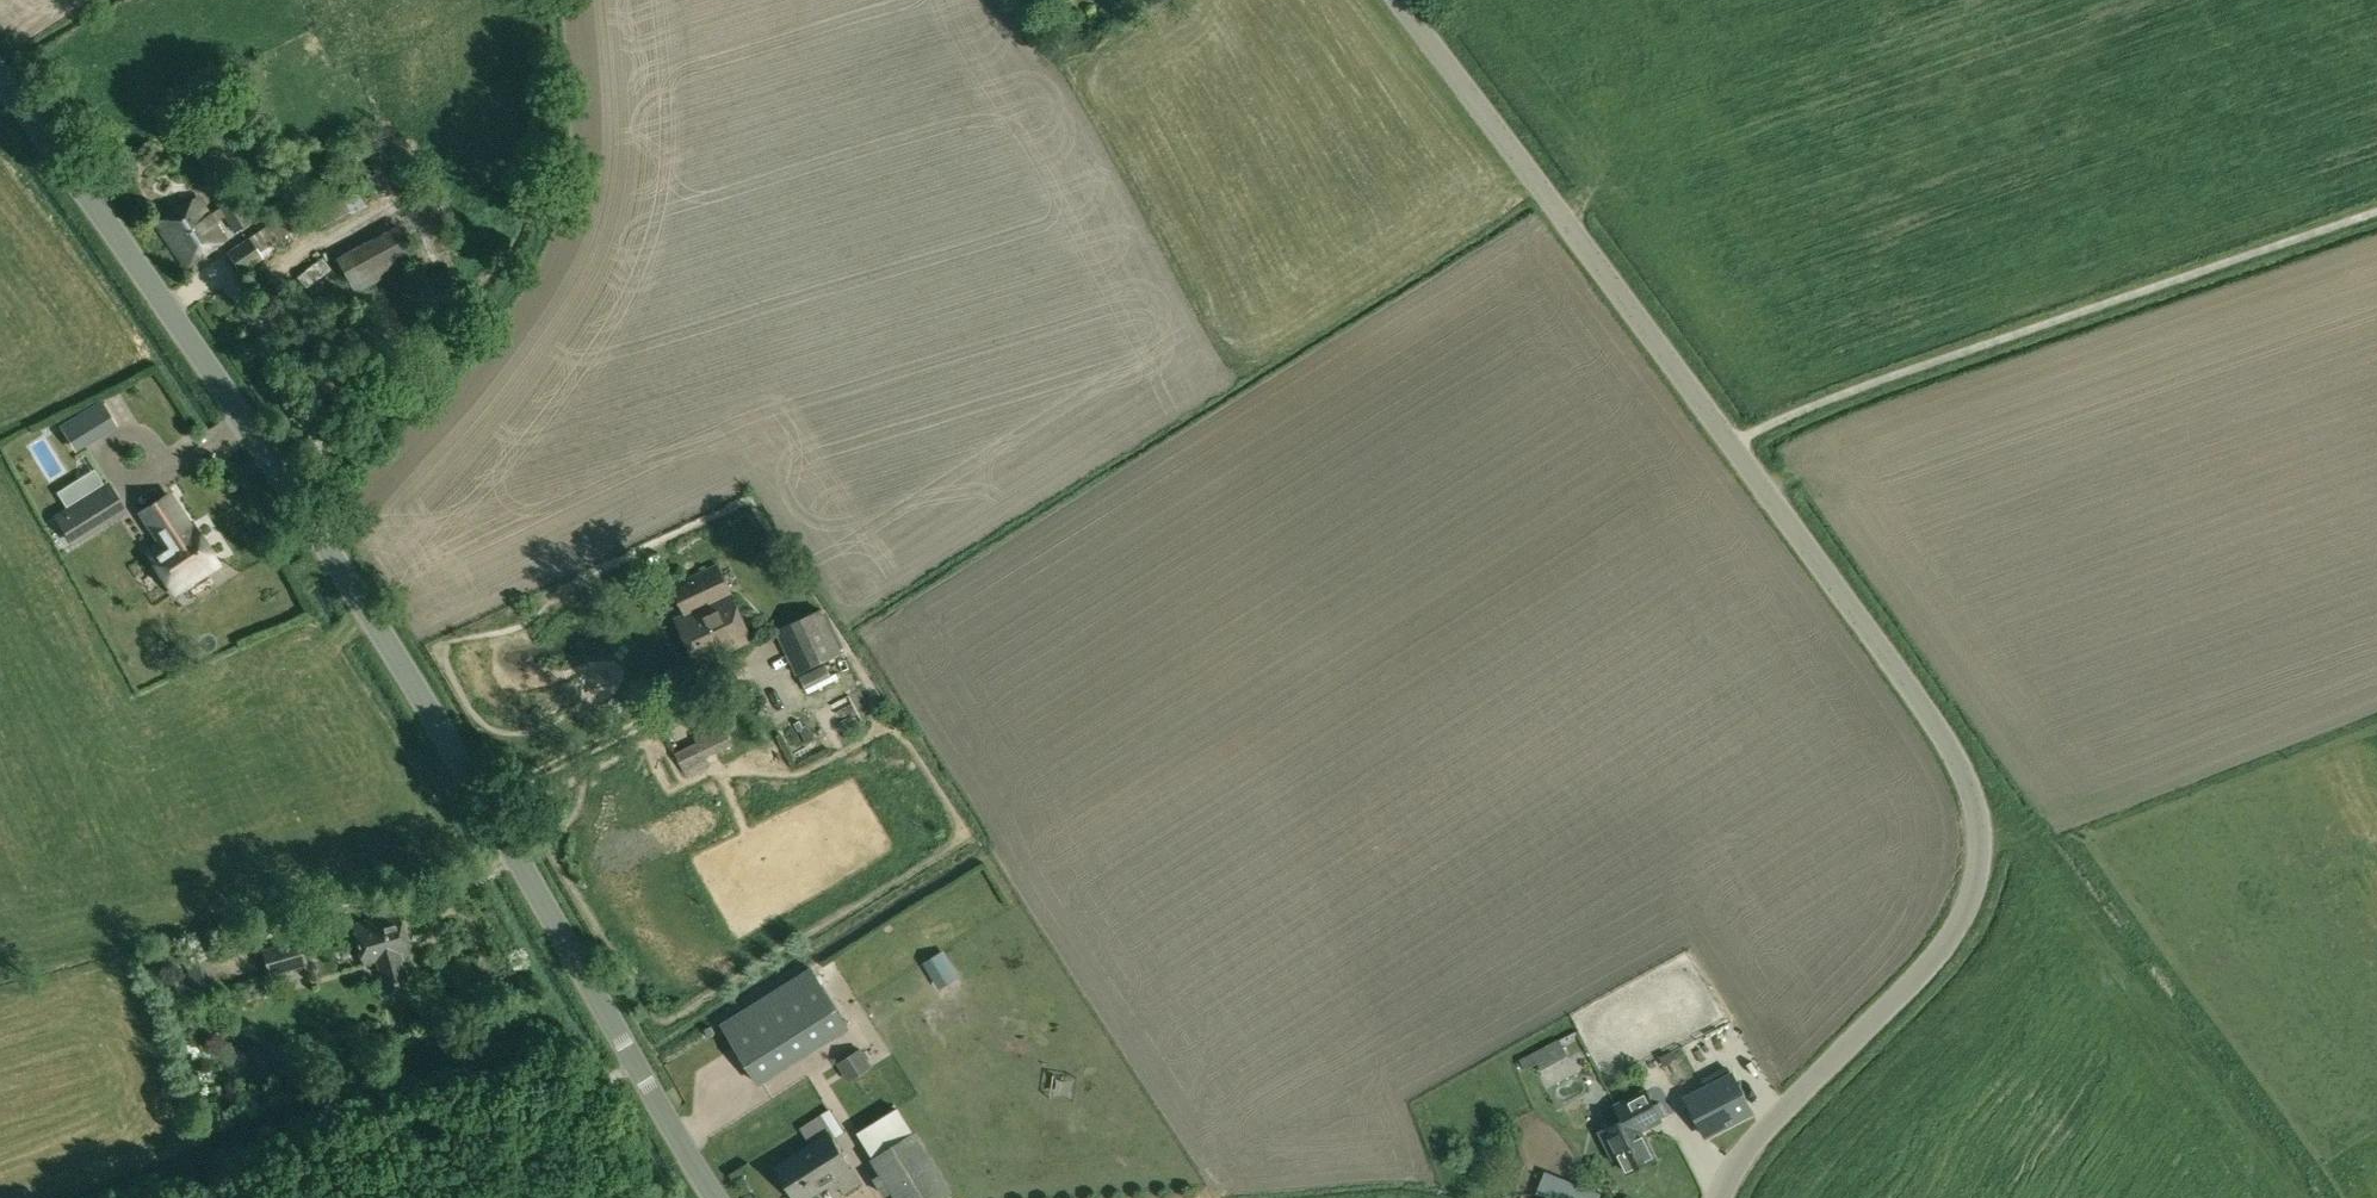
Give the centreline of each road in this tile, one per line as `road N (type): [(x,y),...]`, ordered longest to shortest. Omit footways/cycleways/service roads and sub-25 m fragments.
road 1 (unclassified): [(1721,1197),(1750,1147),(1938,955),(1963,915),(1979,831),(1973,792),(1727,443),(1393,0)]
road 2 (unclassified): [(717,1197),(388,649),(0,77)]

